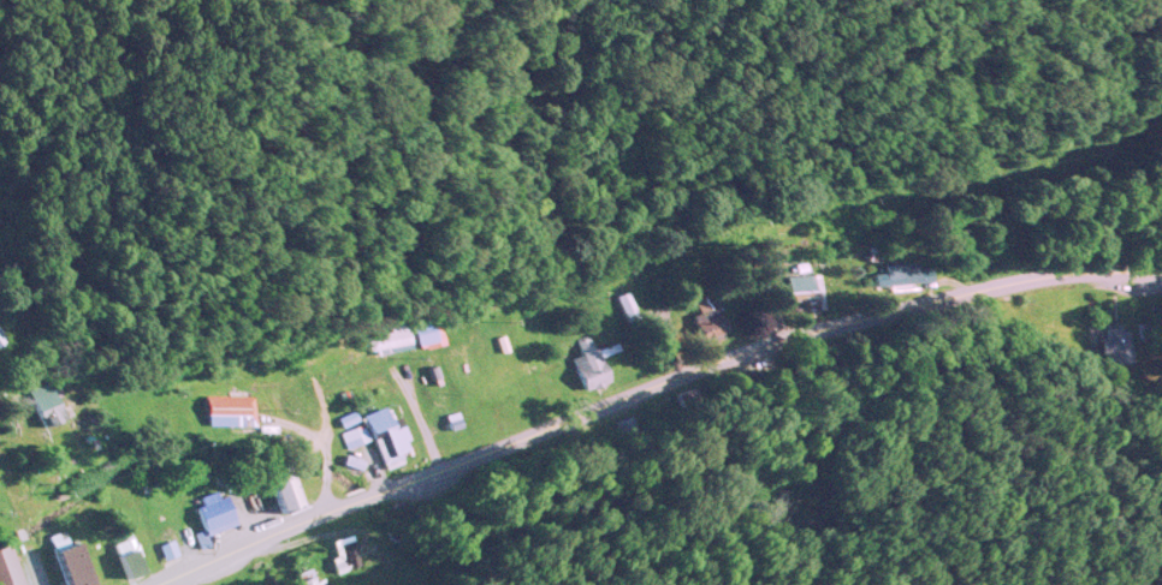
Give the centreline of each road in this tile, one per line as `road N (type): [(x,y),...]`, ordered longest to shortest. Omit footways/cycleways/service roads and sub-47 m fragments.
road 1 (tertiary): [(1161,270),(1020,279),(748,348),(145,584)]

